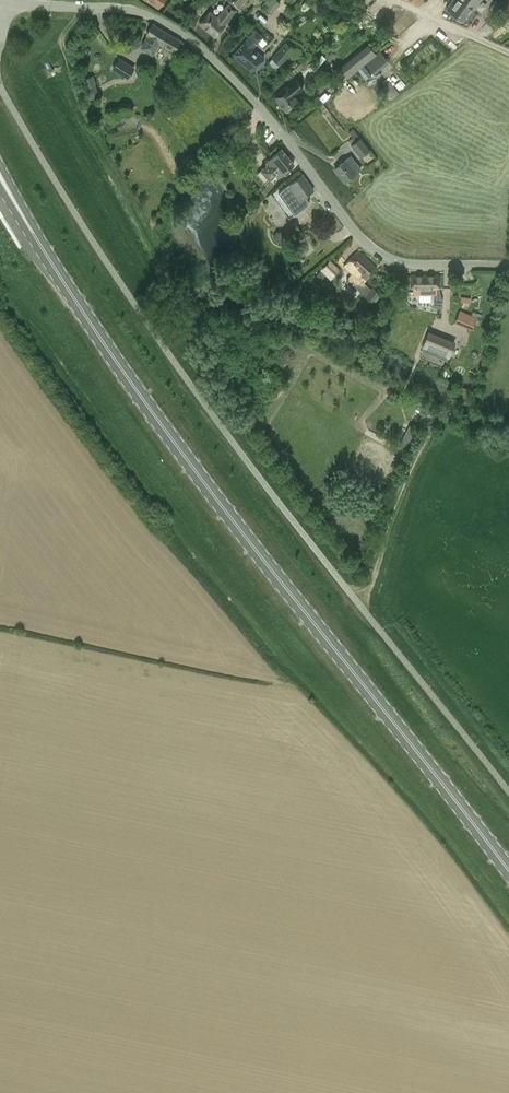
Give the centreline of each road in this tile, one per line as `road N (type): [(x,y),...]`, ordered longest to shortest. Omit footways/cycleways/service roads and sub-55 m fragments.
road 1 (secondary): [(508,873),(132,386),(0,174)]
road 2 (unclassified): [(508,265),(392,262),(368,251),(231,76),(173,27),(129,9),(8,4)]
road 3 (unclassified): [(393,0),(508,53)]

